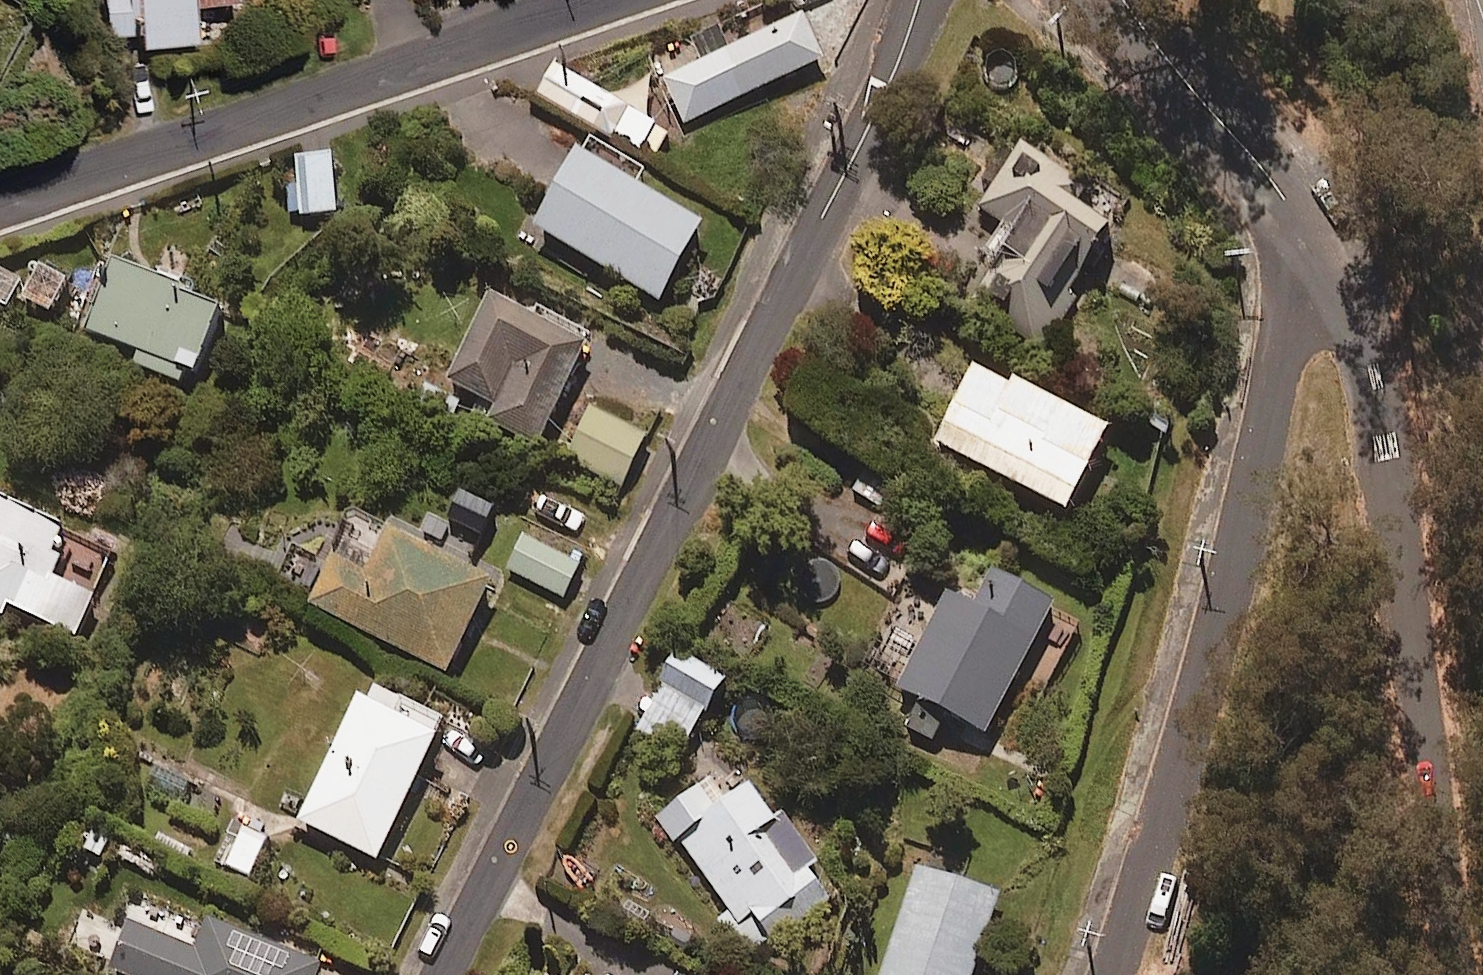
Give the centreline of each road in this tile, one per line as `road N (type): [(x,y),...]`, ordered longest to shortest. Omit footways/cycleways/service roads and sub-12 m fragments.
road 1 (residential): [(442,974),(877,109),(919,0)]
road 2 (residential): [(1301,259),(1223,619),(1113,974)]
road 3 (residential): [(1453,974),(1369,395),(1355,340),(1301,259)]
road 4 (residential): [(0,201),(606,0)]
road 5 (residential): [(1301,259),(1293,221),(1273,184),(1119,0)]

